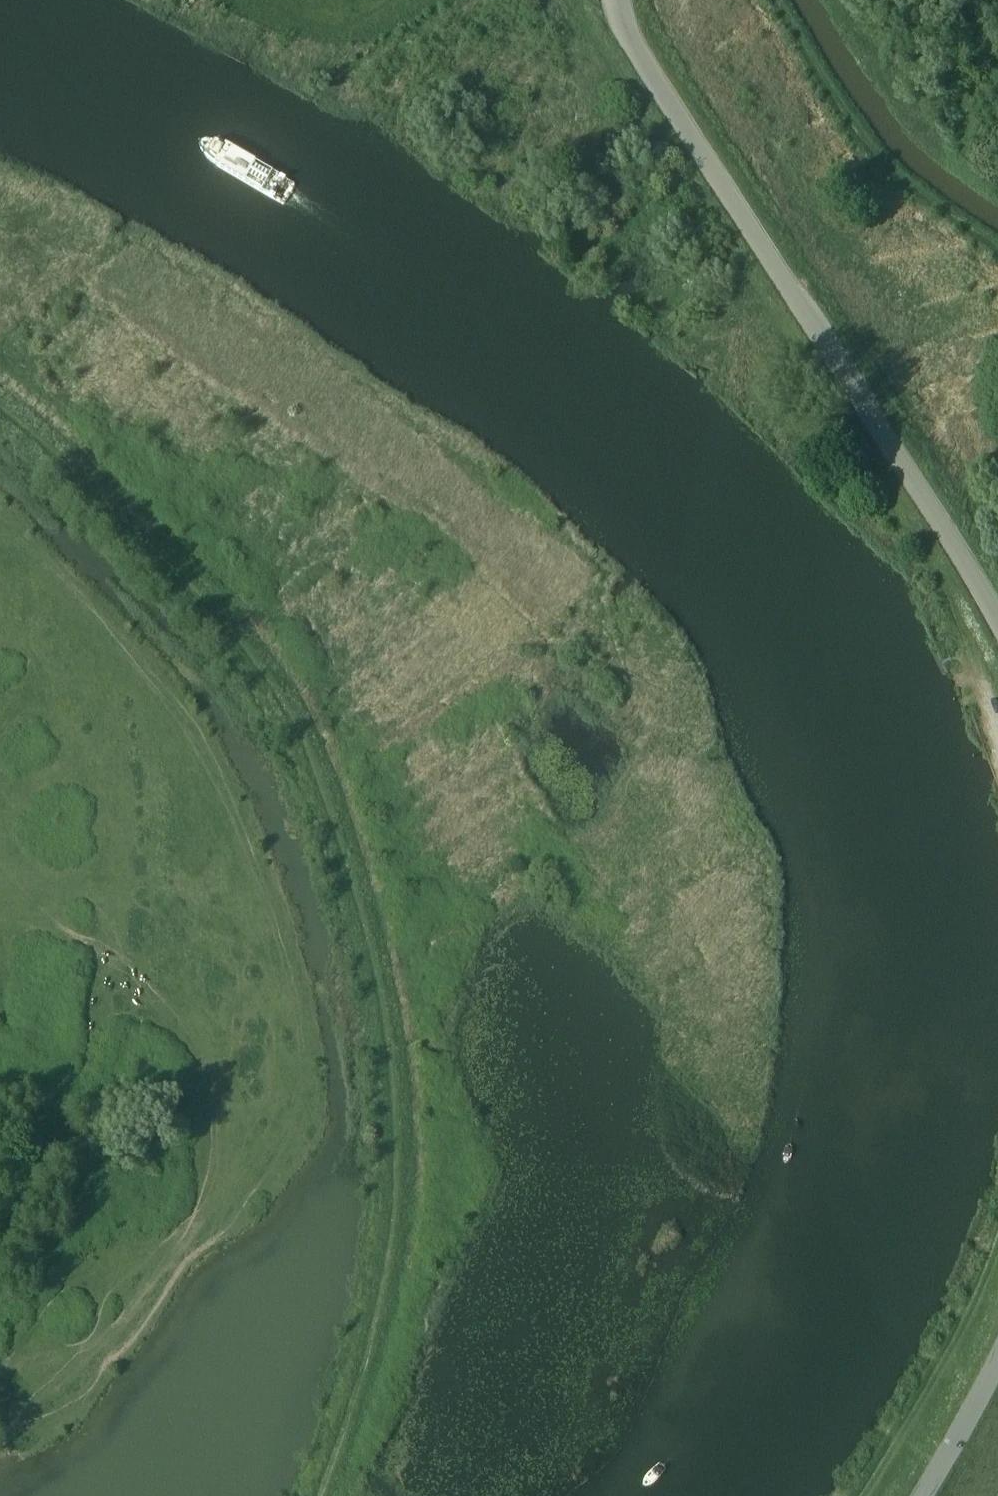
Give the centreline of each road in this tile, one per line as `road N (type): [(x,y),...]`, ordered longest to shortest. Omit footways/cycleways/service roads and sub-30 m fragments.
road 1 (unclassified): [(997,626),(621,34),(615,0)]
road 2 (tertiary): [(923,1495),(997,1355)]

